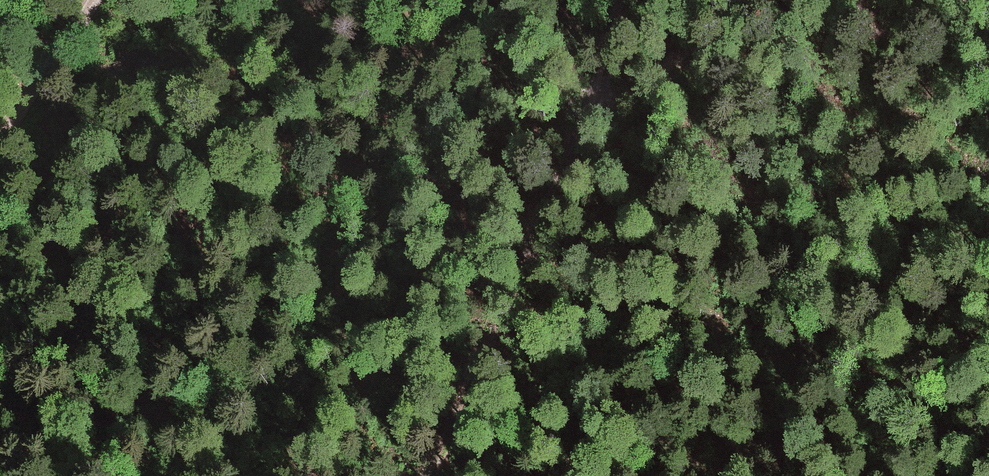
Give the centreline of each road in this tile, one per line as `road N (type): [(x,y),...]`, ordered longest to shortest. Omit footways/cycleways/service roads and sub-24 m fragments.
road 1 (track): [(430,475),(547,226),(620,0)]
road 2 (track): [(578,130),(758,0)]
road 3 (track): [(0,144),(96,0)]

